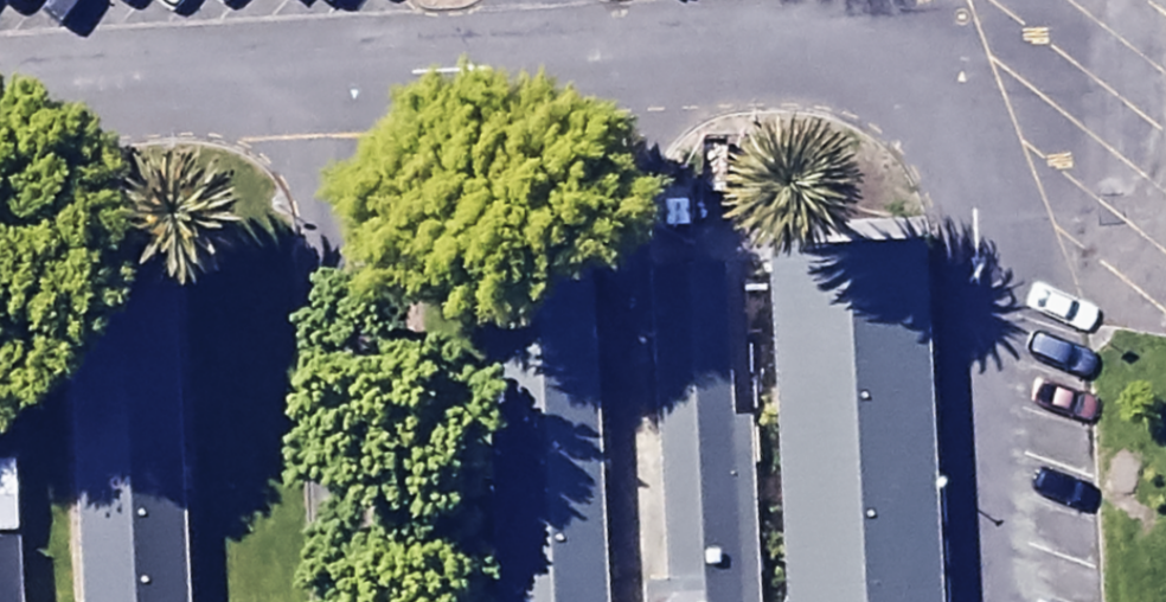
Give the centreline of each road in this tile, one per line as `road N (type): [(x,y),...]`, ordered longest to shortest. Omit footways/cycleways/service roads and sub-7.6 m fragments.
road 1 (unclassified): [(945,110),(909,69),(863,41),(326,73)]
road 2 (unclassified): [(349,601),(326,73)]
road 3 (unclassified): [(945,110),(969,169),(985,601)]
road 4 (unclassified): [(326,73),(0,87)]

